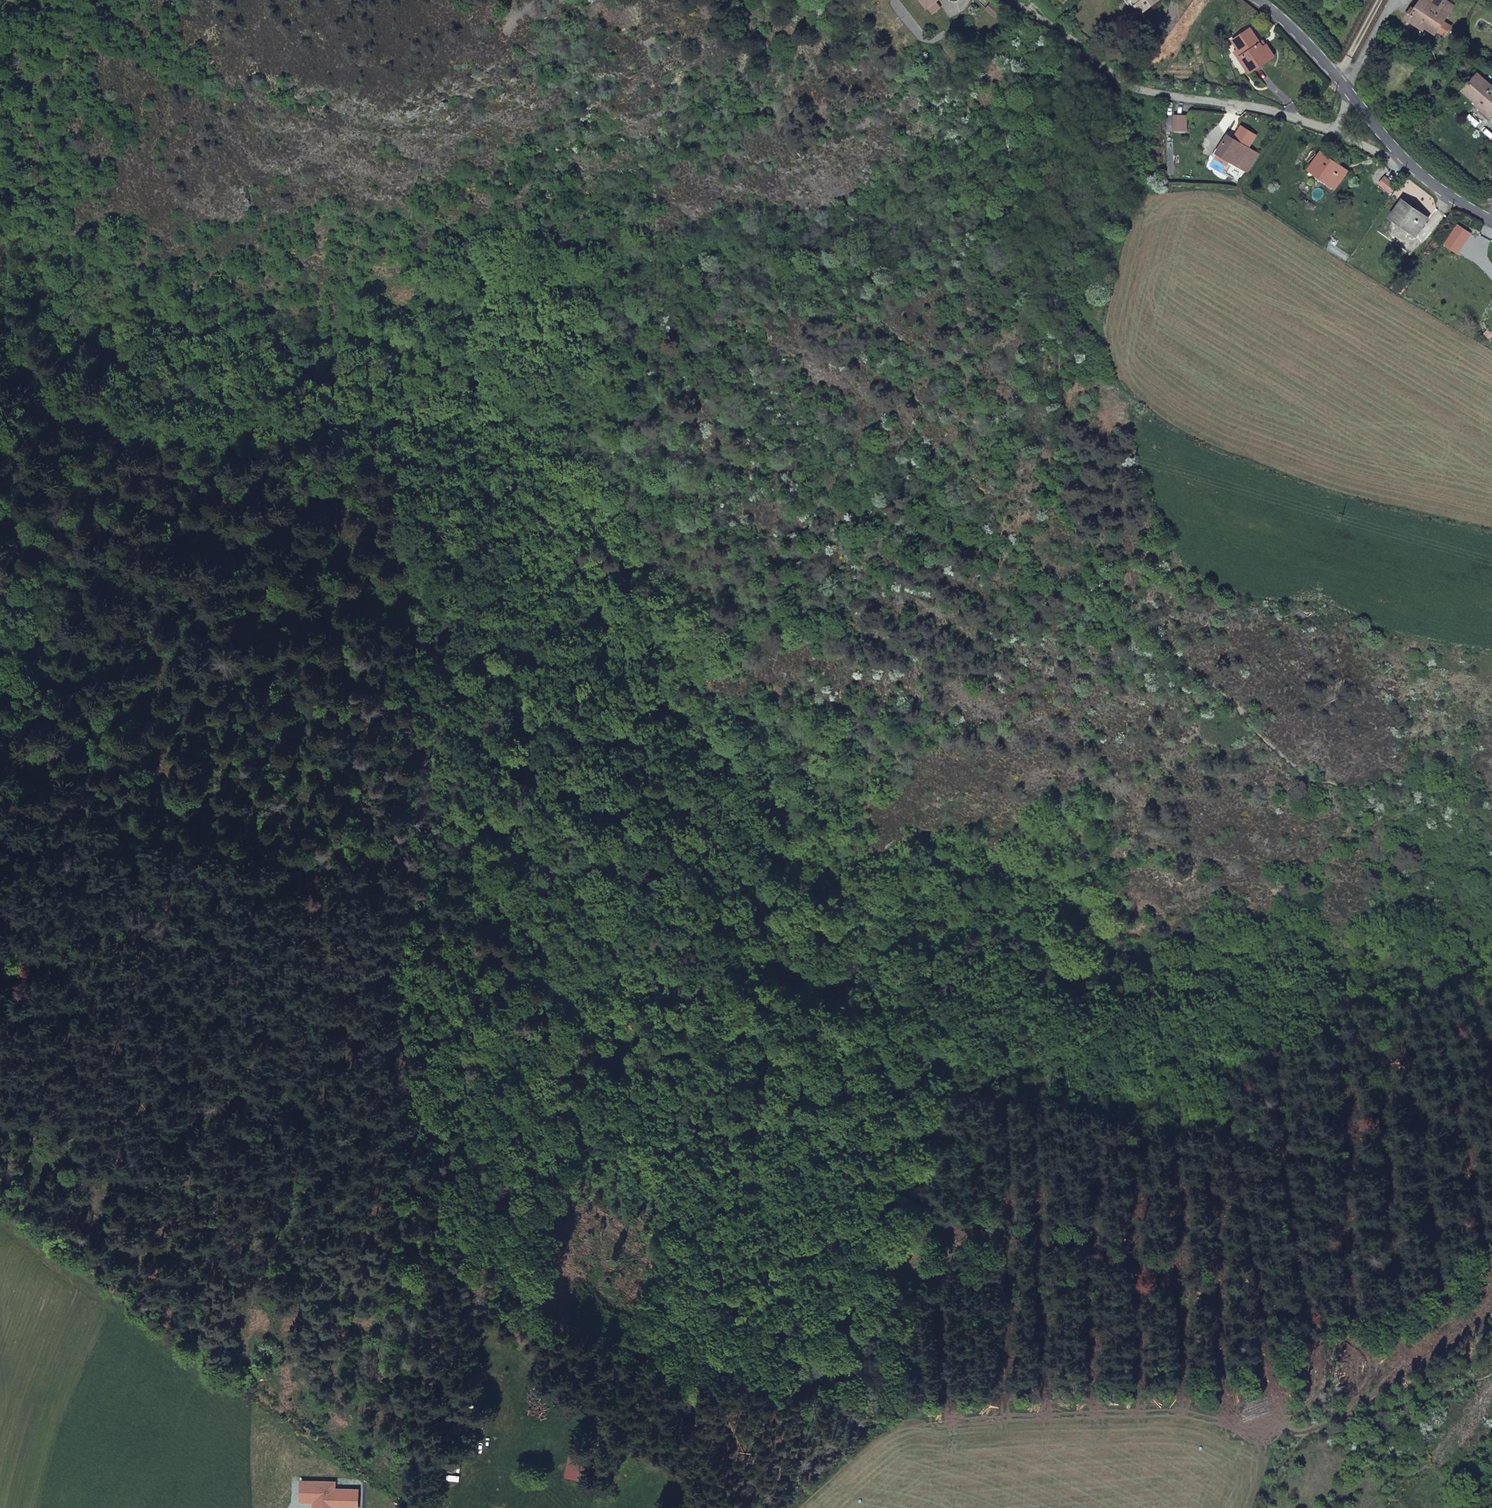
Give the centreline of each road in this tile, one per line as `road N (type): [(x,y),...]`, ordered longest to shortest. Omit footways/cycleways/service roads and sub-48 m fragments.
road 1 (residential): [(1111,78),(1133,89),(1253,106),(1333,133)]
road 2 (unclassified): [(1258,0),(1348,90)]

